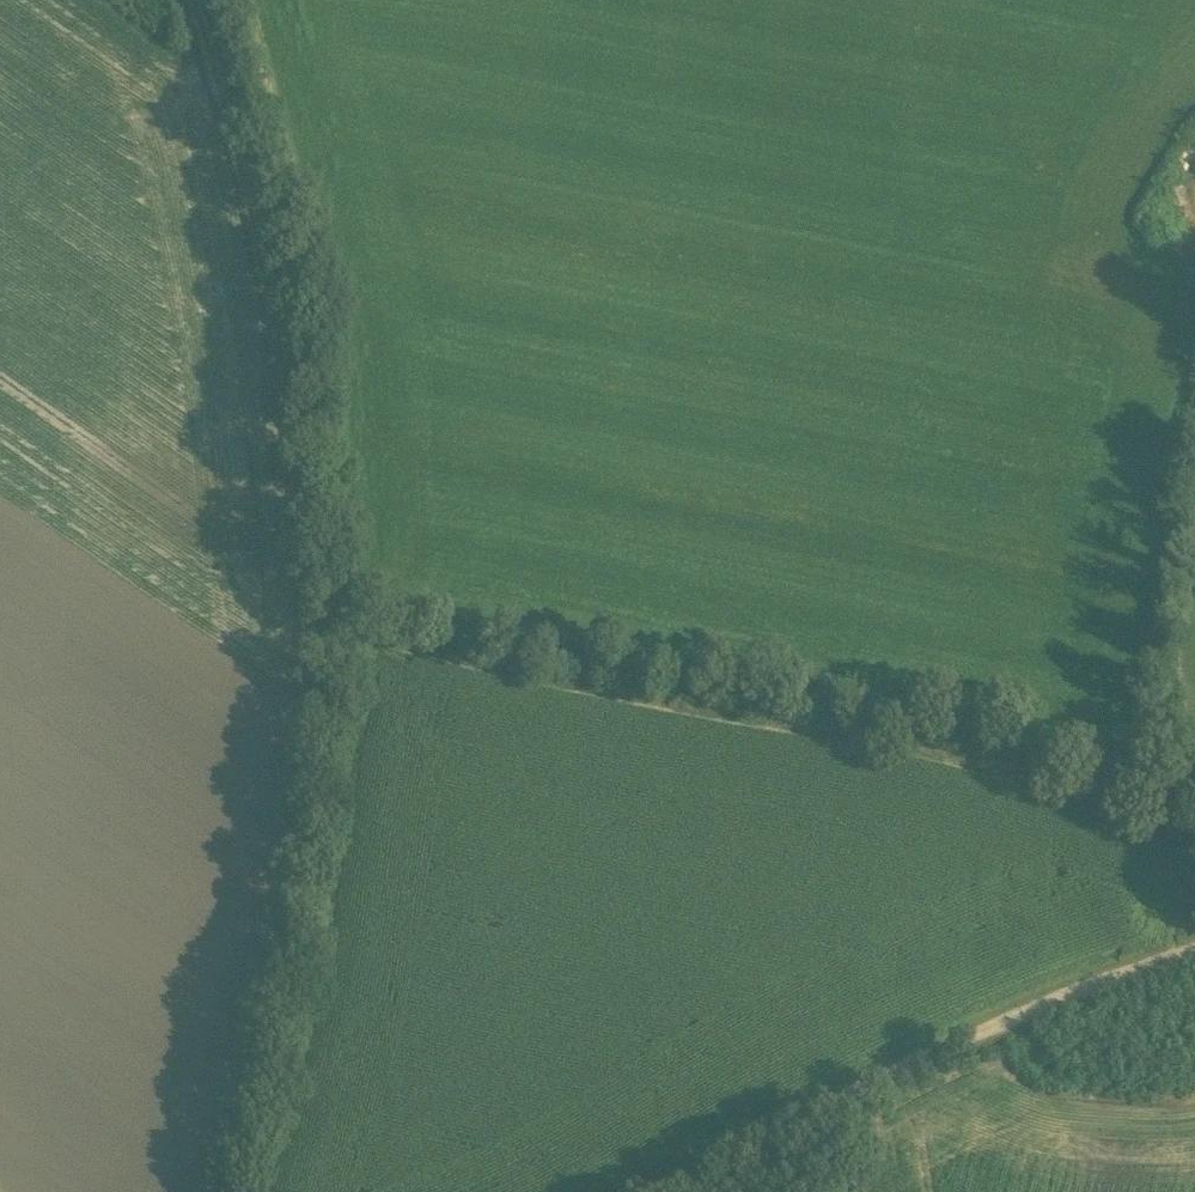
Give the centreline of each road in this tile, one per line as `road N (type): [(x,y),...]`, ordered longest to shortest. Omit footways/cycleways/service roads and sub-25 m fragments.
road 1 (track): [(1194,838),(959,763),(311,633)]
road 2 (track): [(311,633),(272,277),(200,0)]
road 3 (track): [(670,1191),(847,1091),(1194,948)]
road 4 (track): [(228,1191),(315,789),(311,633)]

